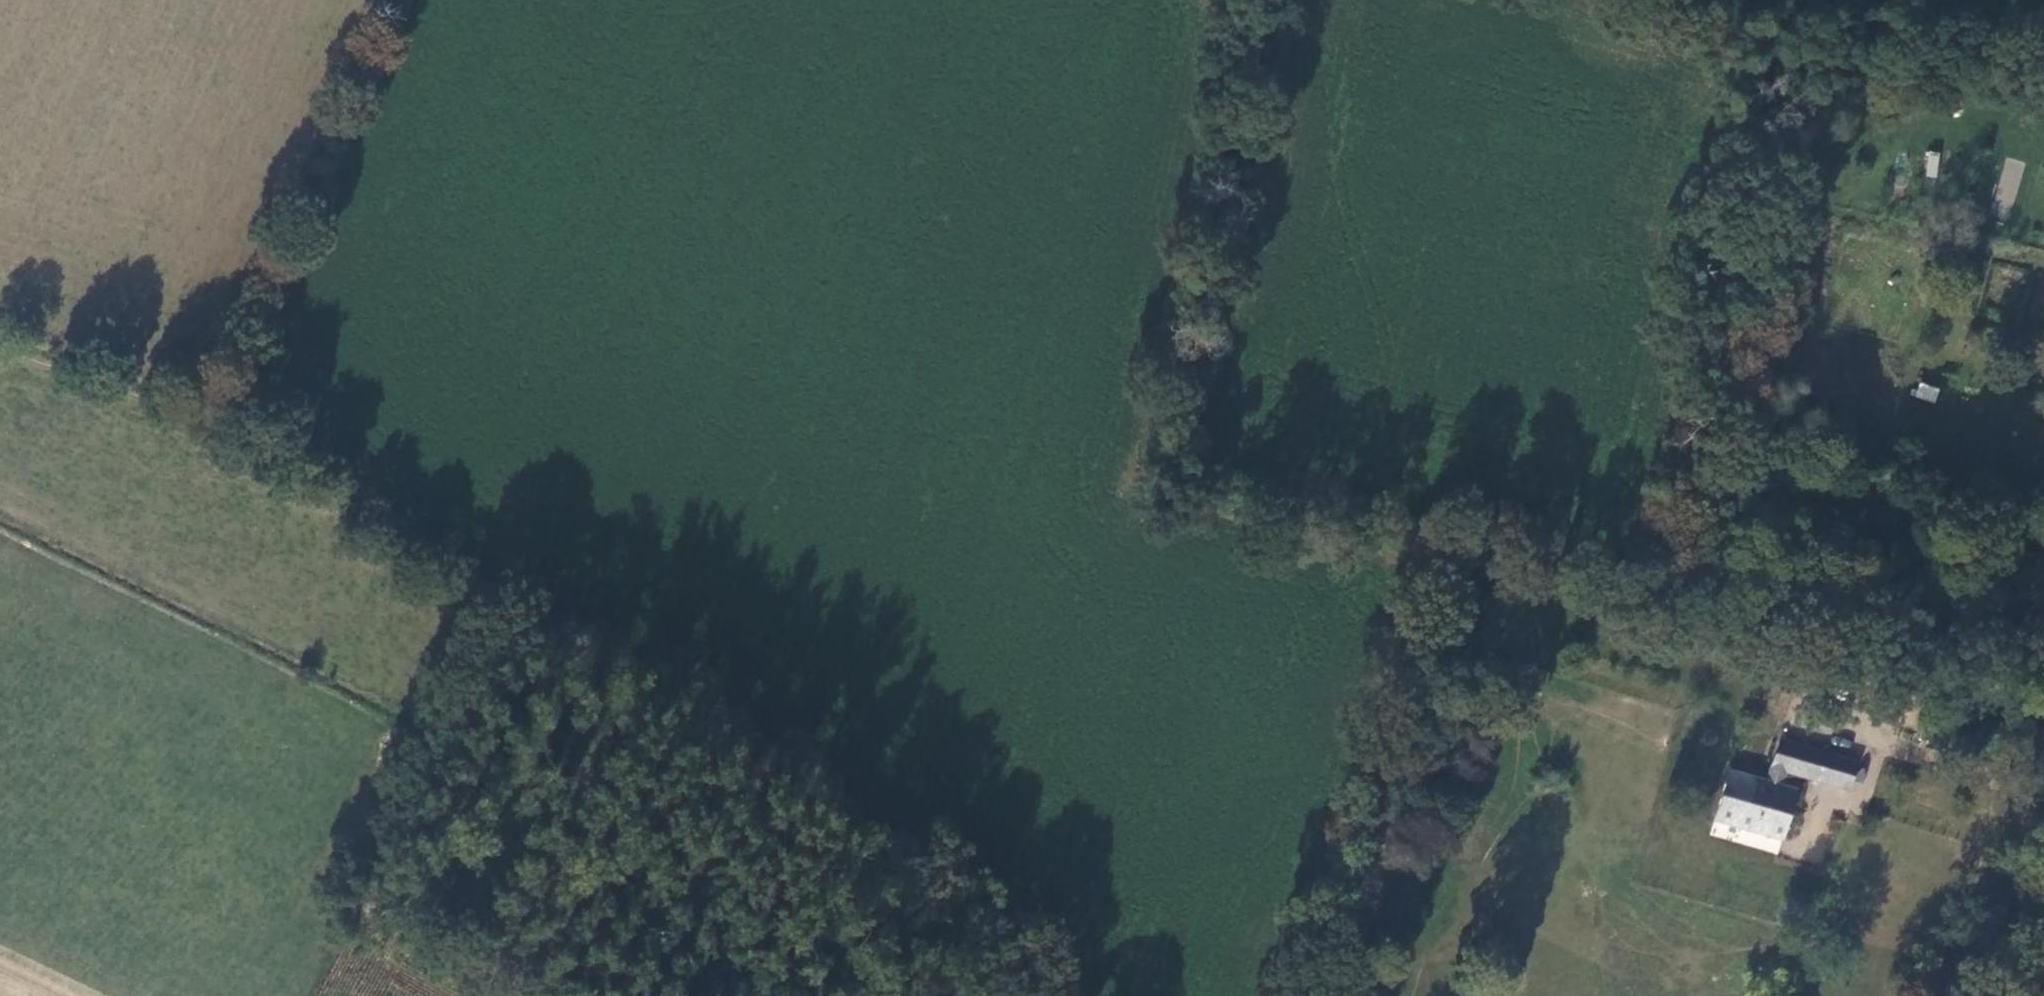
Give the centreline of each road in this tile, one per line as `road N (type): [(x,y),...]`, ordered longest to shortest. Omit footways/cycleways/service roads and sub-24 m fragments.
road 1 (track): [(2043,37),(1866,0)]

